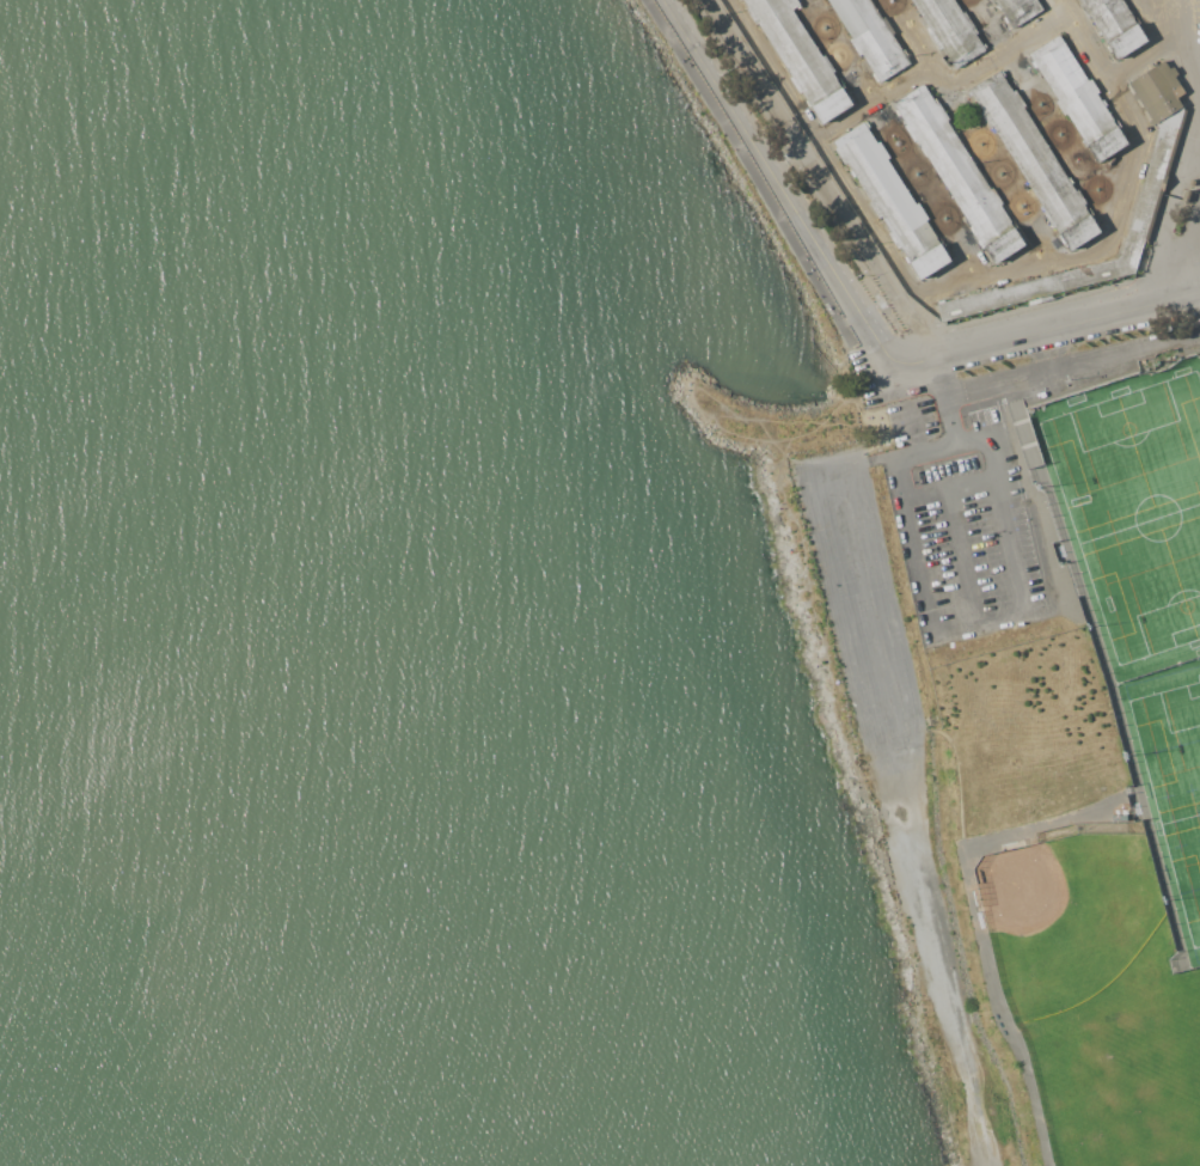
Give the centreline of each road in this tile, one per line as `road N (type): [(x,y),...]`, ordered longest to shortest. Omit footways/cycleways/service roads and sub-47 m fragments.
road 1 (residential): [(913,361),(895,359),(869,334),(658,0)]
road 2 (residential): [(913,361),(1199,291)]

